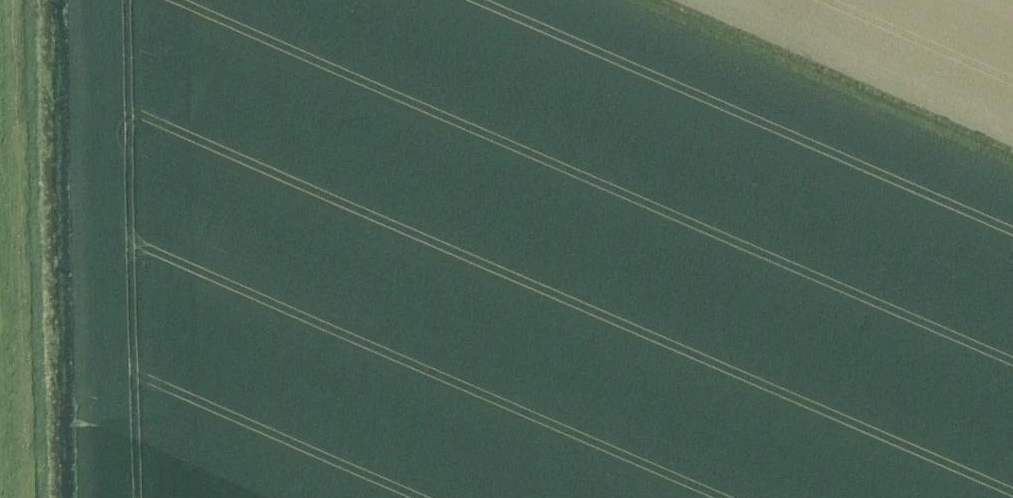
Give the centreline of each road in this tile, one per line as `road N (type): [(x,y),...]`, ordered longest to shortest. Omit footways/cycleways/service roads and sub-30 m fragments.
road 1 (track): [(87,497),(78,0)]

